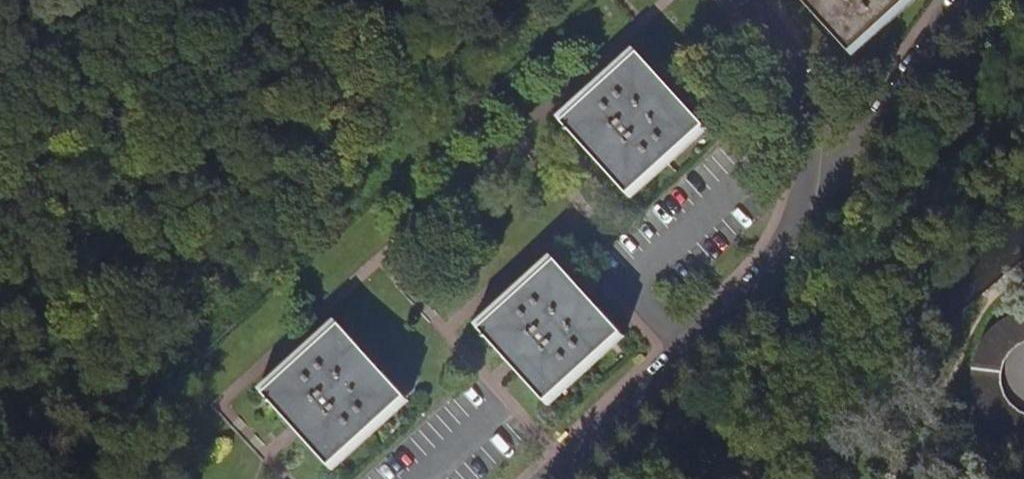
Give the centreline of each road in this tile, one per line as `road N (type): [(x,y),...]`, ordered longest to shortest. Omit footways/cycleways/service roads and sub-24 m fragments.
road 1 (residential): [(552,478),(741,302),(795,222),(810,157),(797,78),(746,0)]

